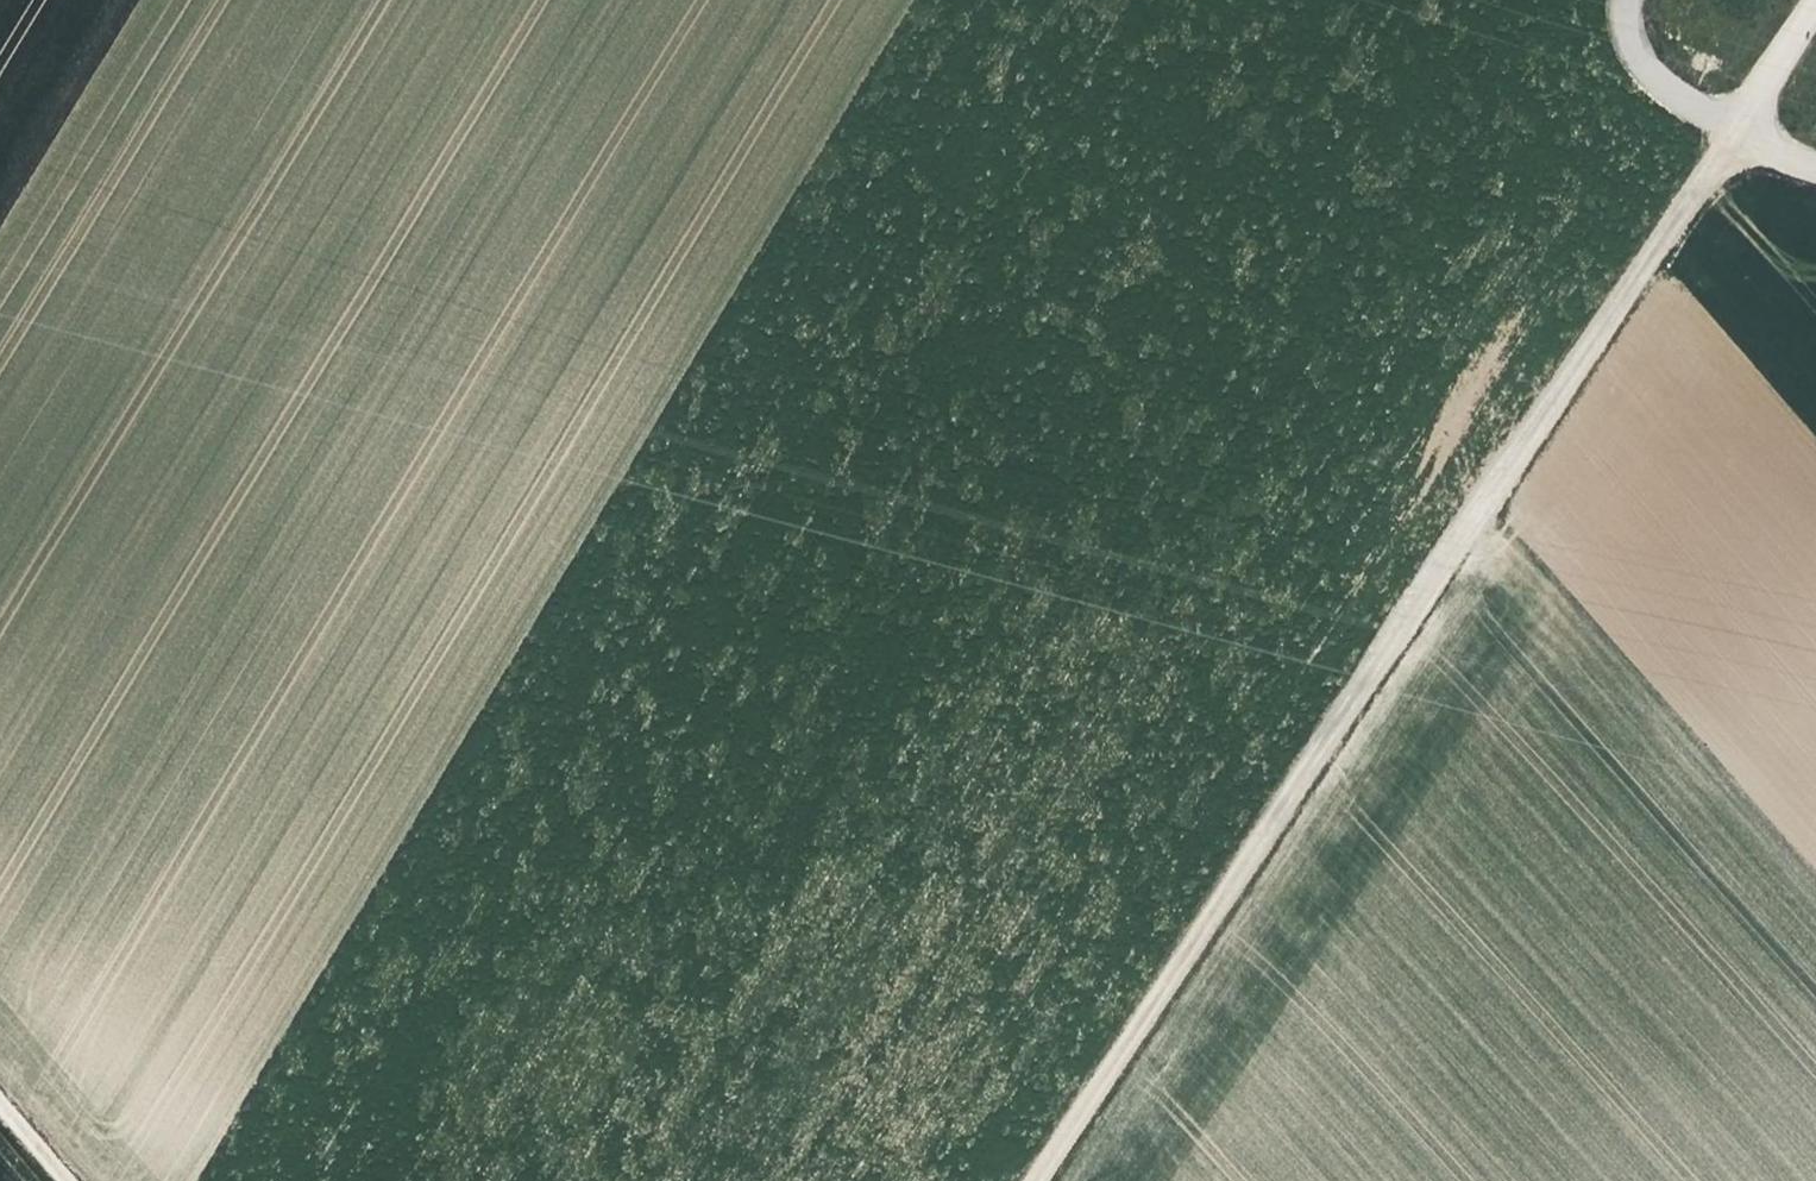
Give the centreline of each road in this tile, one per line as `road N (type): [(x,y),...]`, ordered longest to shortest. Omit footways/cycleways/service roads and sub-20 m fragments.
road 1 (unclassified): [(1031,1180),(1815,0)]
road 2 (track): [(1815,167),(1677,96),(1631,49),(1630,0)]

